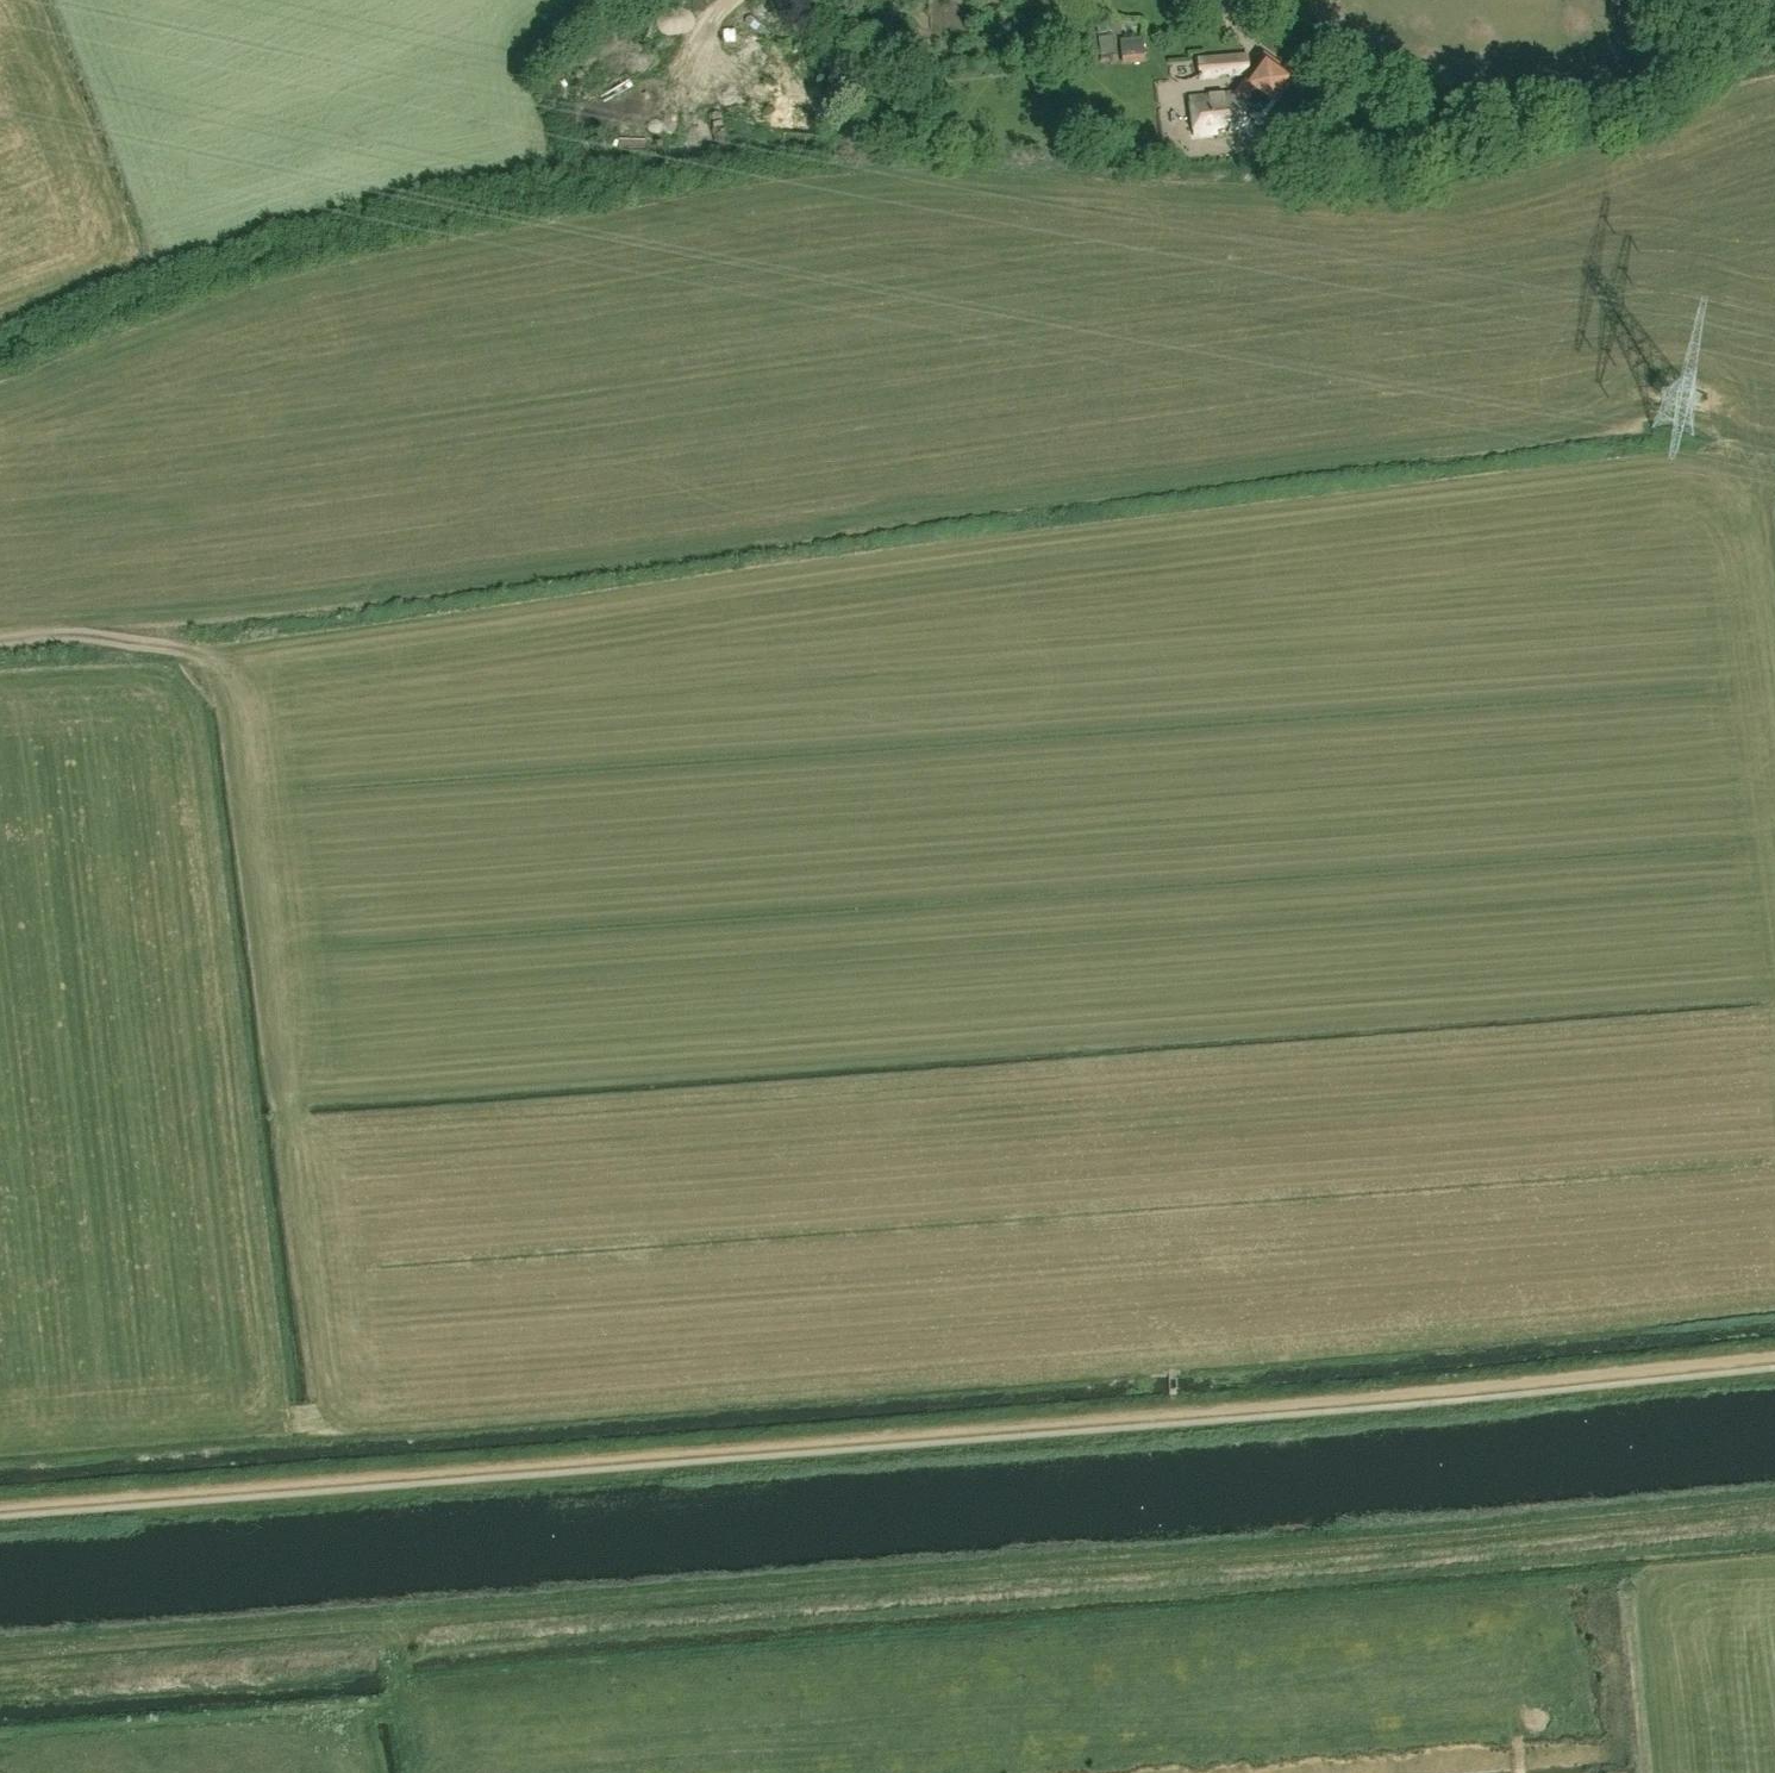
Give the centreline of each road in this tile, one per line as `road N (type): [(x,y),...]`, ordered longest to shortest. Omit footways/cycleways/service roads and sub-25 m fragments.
road 1 (track): [(0,1507),(1774,1360)]

